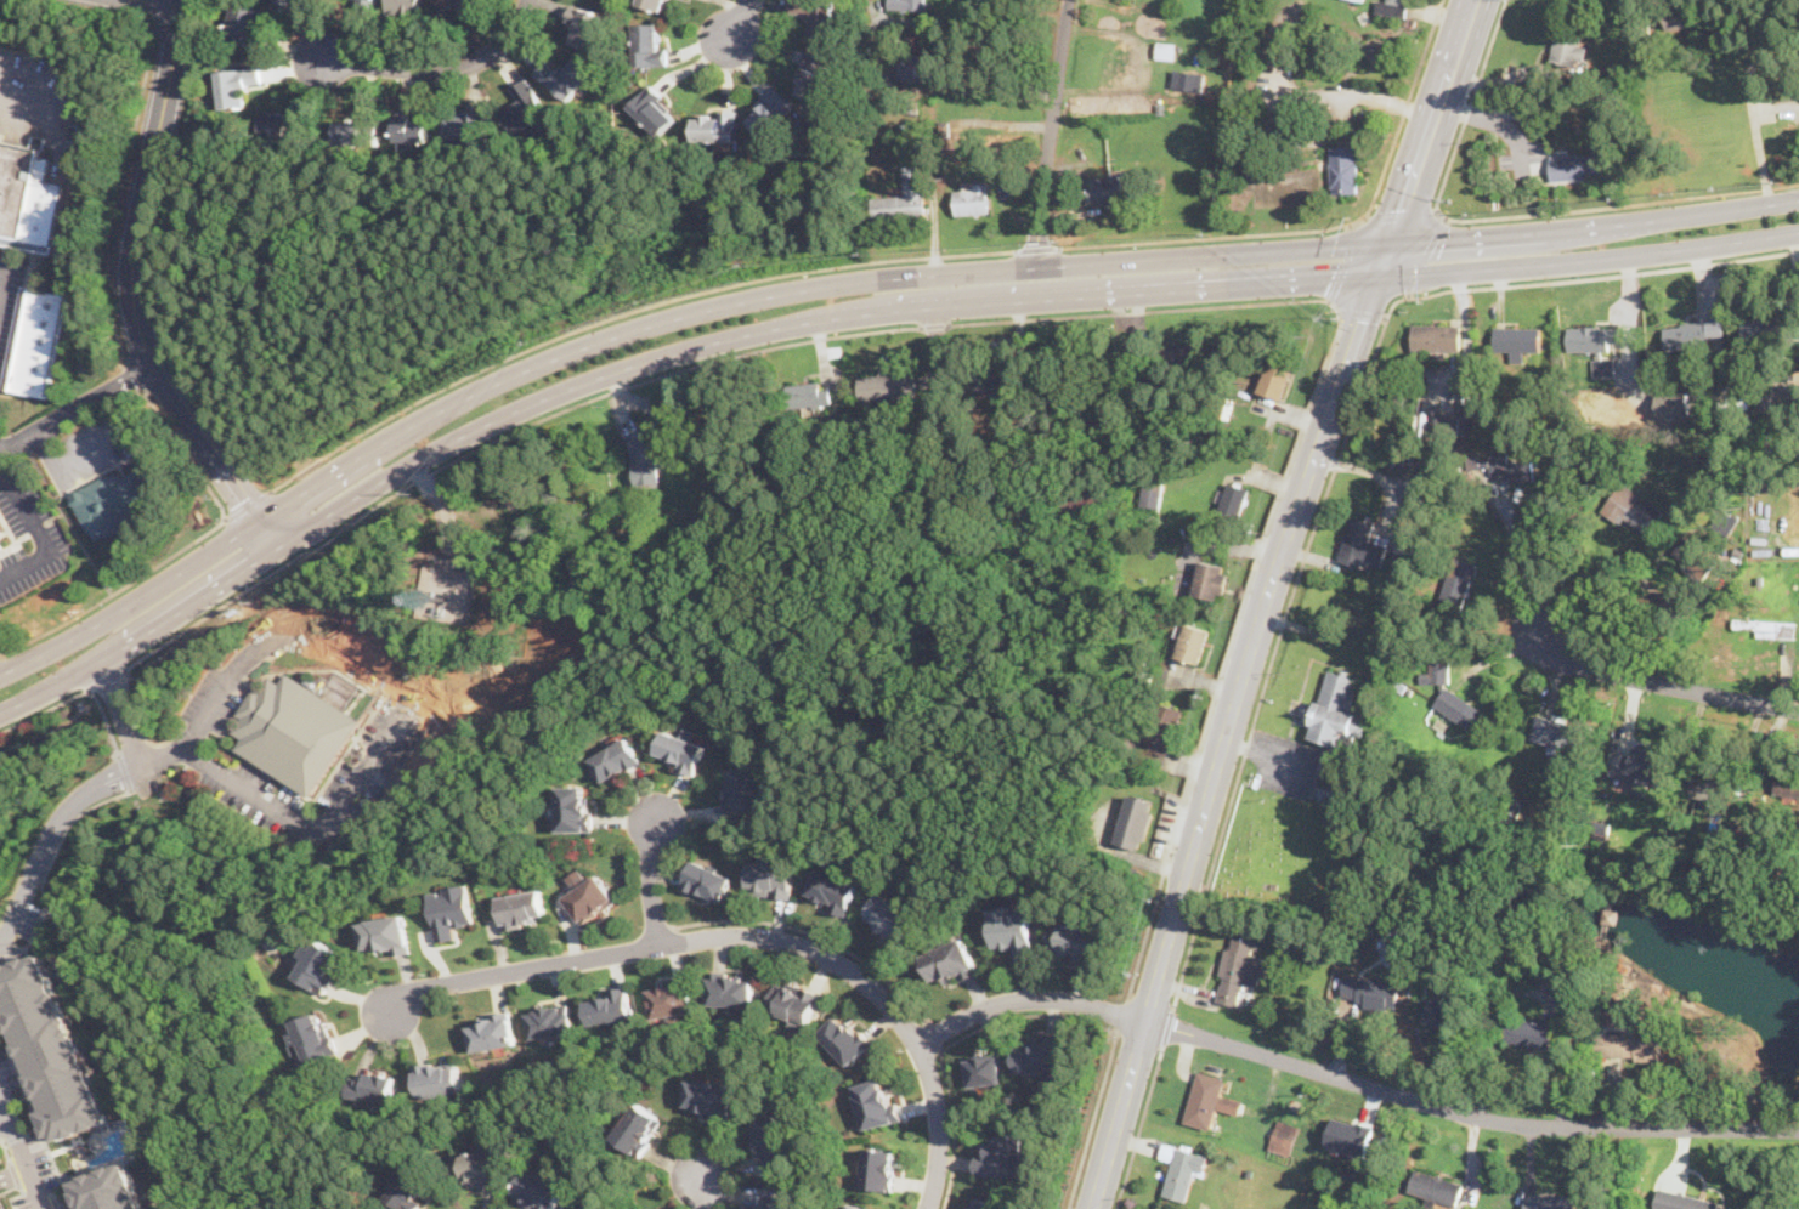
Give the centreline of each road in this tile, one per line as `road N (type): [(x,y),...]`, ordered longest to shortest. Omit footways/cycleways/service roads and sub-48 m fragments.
road 1 (primary): [(1391,245),(830,285),(626,331),(488,387),(360,456),(0,675)]
road 2 (primary): [(0,713),(100,662),(402,466),(607,373),(884,310),(1382,274)]
road 3 (secondary): [(1094,1208),(1254,646),(1382,274)]
road 4 (residential): [(1148,1021),(1510,1122),(1798,1129)]
road 5 (residential): [(273,550),(157,364),(137,311),(136,240),(184,0)]
road 6 (residential): [(918,1041),(872,986),(827,955),(729,933),(422,987),(390,1006)]
road 7 (primary): [(1382,274),(1798,232)]
road 8 (primary): [(1798,198),(1391,245)]
road 9 (residential): [(933,654),(934,305)]
road 10 (residential): [(1798,709),(1580,665),(1537,629)]
road 11 (residential): [(1034,267),(1070,0)]
road 12 (secondary): [(1391,245),(1480,0)]
road 13 (residential): [(315,59),(415,69),(466,64),(504,42),(527,0)]
road 14 (residential): [(918,1041),(1020,998),(1076,1000),(1148,1021)]
road 15 (residential): [(142,764),(102,783),(69,812),(0,948)]
road 16 (residential): [(926,1208),(940,1122),(918,1041)]
road 17 (residential): [(660,943),(649,879),(656,818)]

